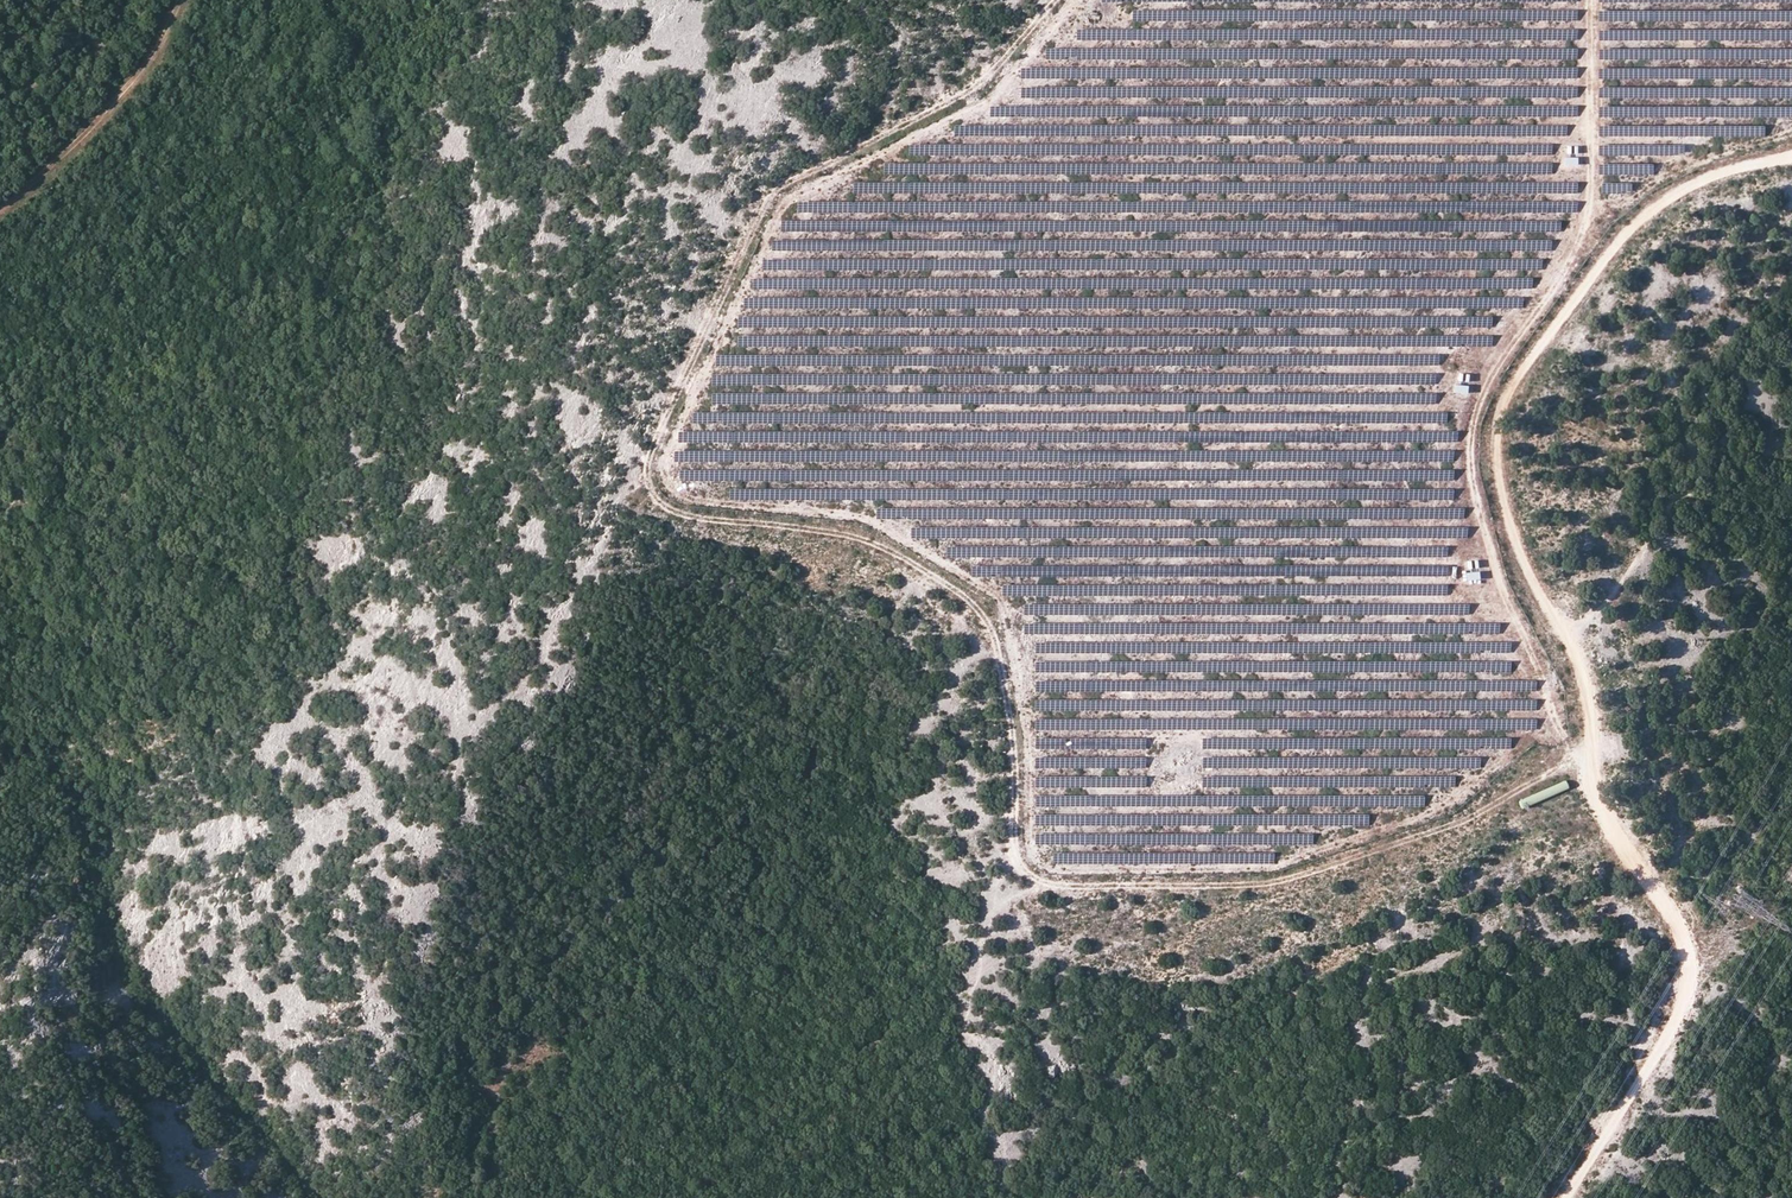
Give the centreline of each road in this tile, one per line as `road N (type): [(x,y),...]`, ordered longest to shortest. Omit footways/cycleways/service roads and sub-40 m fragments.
road 1 (track): [(1791,153),(1713,174),(1658,200),(1614,242),(1512,382),(1493,438),(1518,556),(1554,615),(1579,678),(1602,811),(1671,918),(1691,972),(1671,1027),(1567,1197)]
road 2 (track): [(0,213),(139,82),(183,0)]

